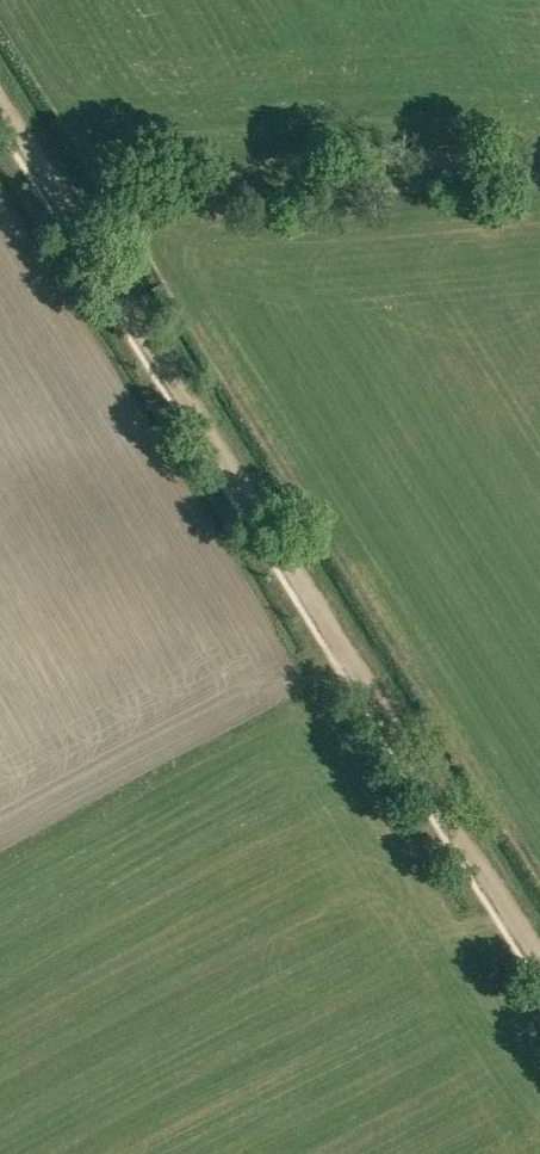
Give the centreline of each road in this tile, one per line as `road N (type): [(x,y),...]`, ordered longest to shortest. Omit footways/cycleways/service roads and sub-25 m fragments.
road 1 (track): [(0,93),(539,963)]

